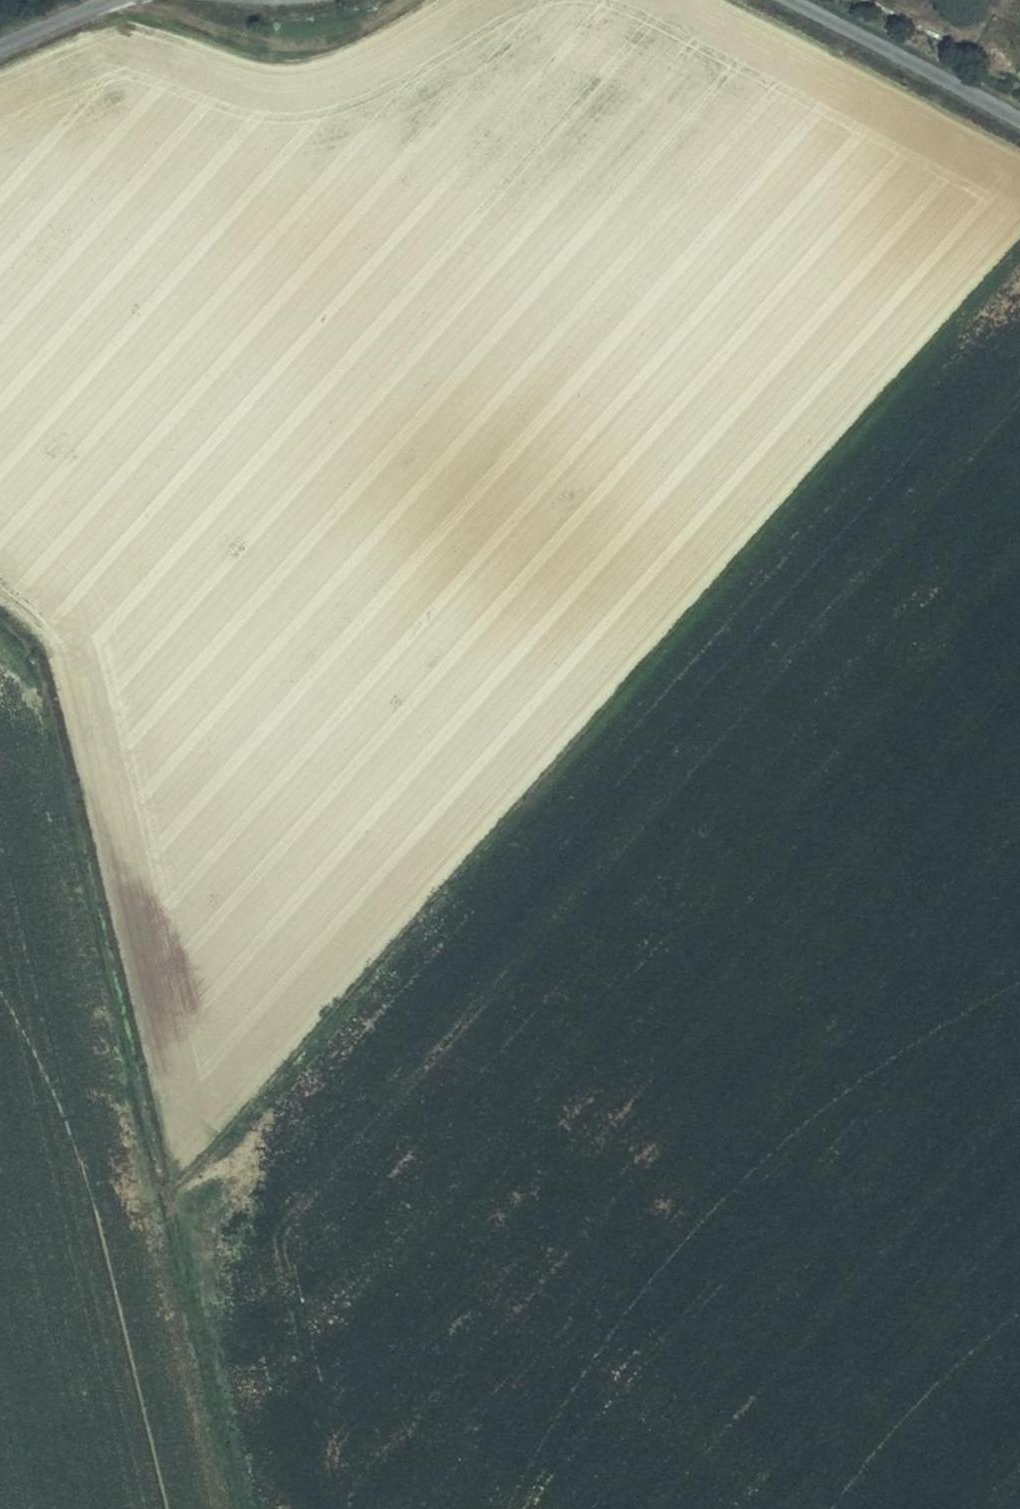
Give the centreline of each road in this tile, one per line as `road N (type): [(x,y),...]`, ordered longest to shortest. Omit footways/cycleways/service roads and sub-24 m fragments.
road 1 (unclassified): [(1019,120),(792,0)]

